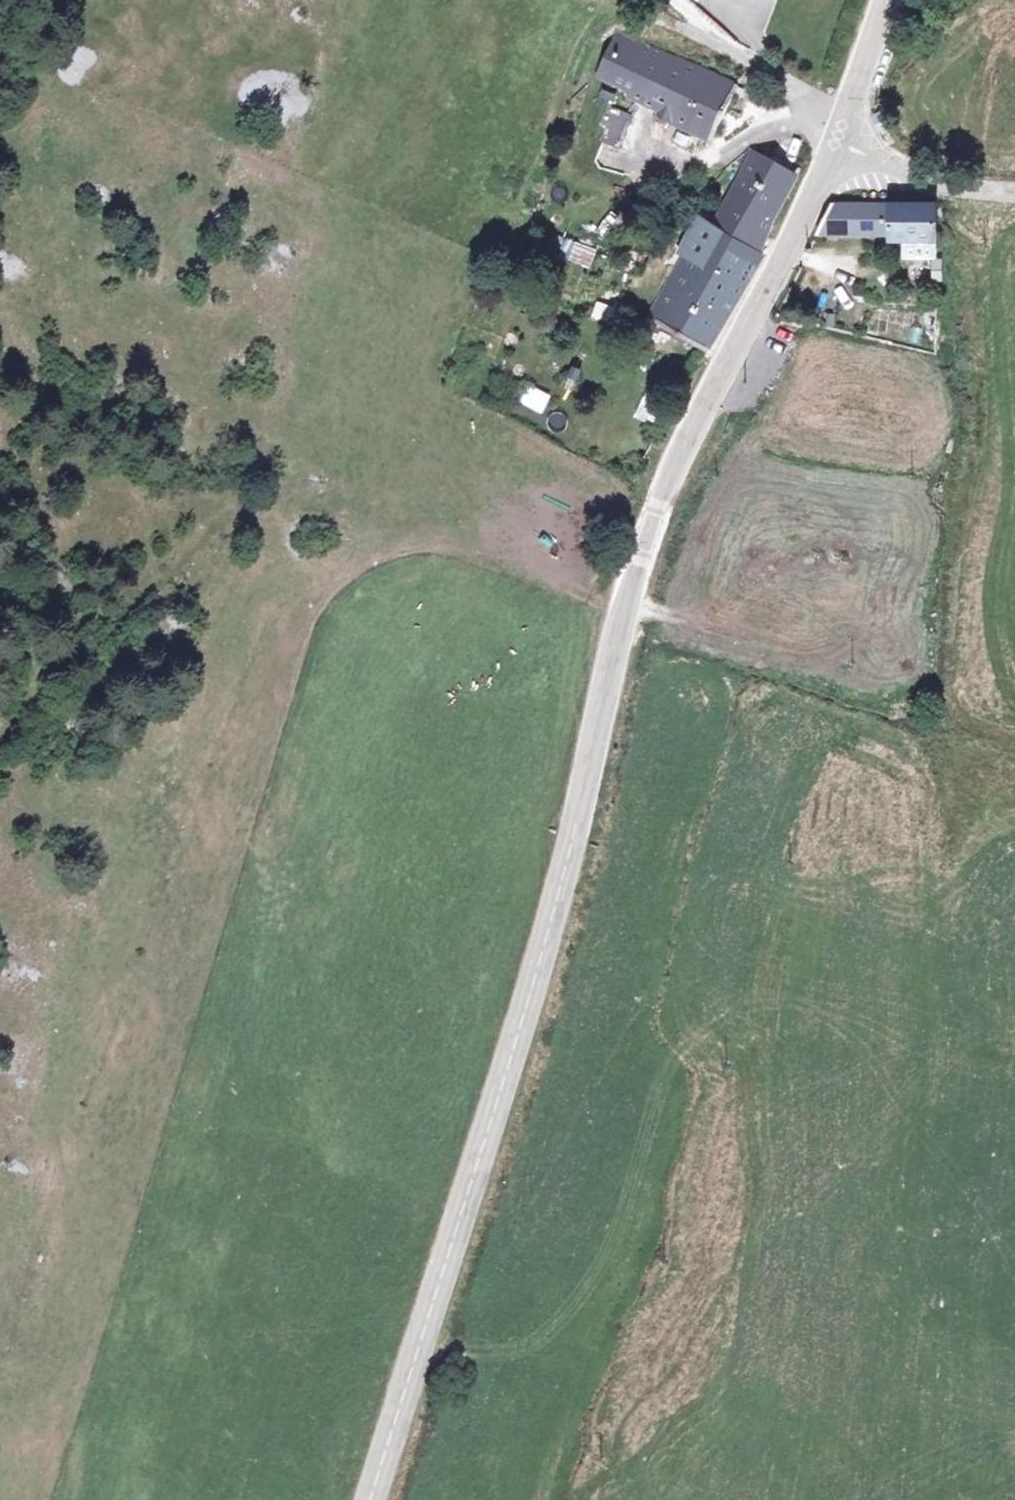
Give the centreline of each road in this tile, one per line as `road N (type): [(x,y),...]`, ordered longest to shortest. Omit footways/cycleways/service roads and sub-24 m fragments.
road 1 (tertiary): [(373,1499),(541,964),(659,507),(831,156)]
road 2 (residential): [(831,156),(1014,194)]
road 3 (tertiary): [(831,156),(884,0)]

